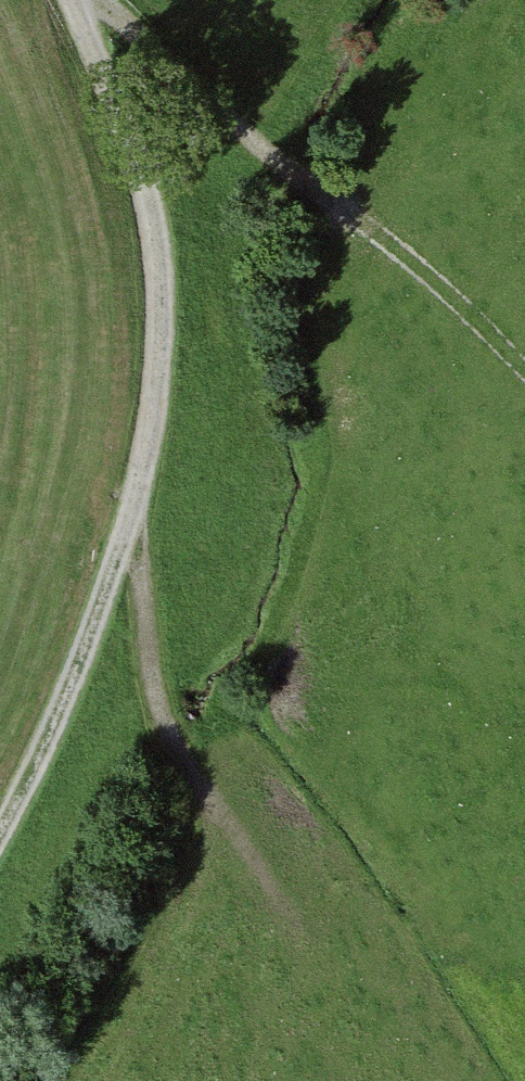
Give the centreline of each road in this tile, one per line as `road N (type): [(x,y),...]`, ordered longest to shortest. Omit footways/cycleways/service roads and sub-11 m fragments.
road 1 (track): [(0,829),(76,700),(155,499),(174,246),(91,0)]
road 2 (track): [(524,378),(112,0)]
road 3 (track): [(266,873),(177,704),(155,499)]

